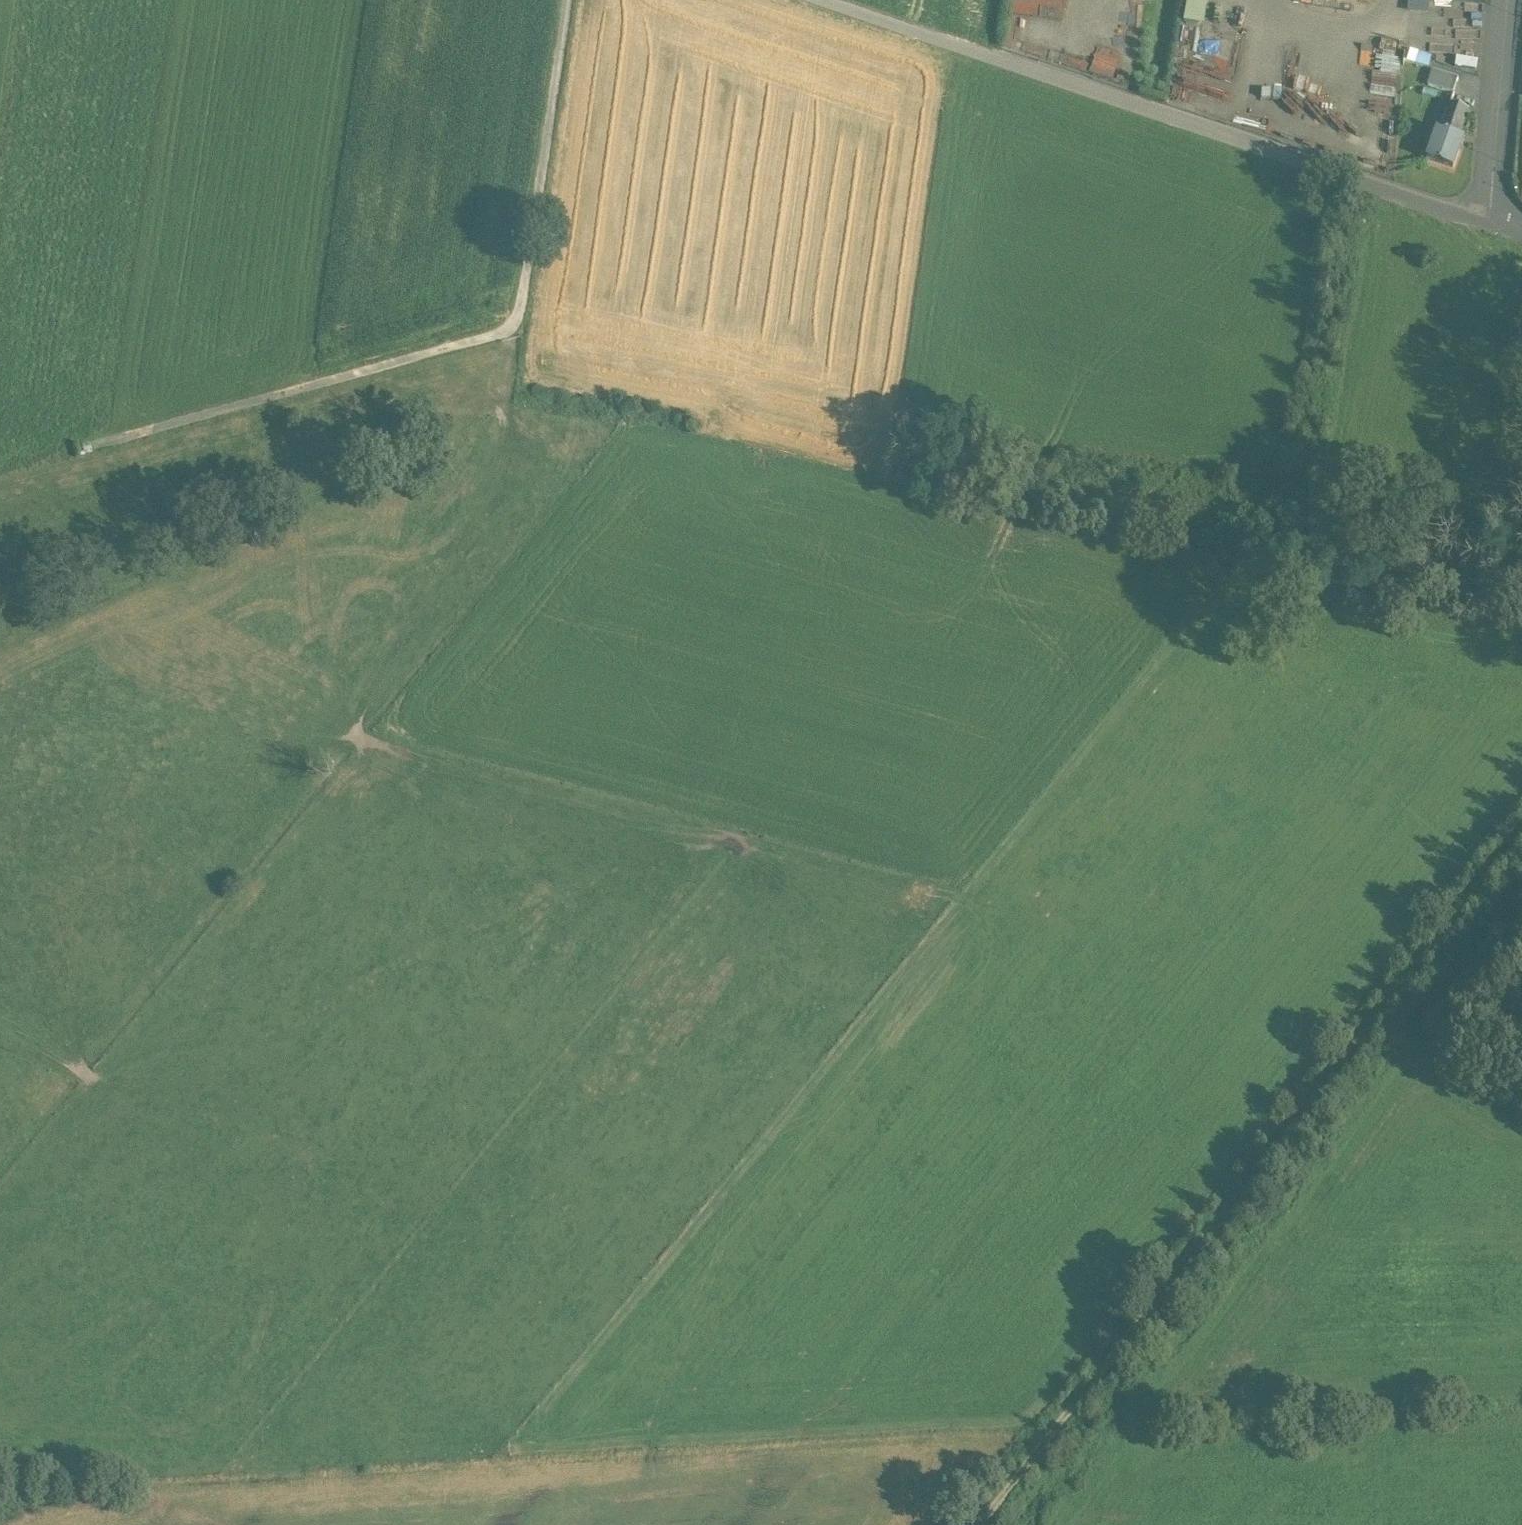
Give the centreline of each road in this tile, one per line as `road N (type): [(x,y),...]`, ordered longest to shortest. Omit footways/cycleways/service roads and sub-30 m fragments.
road 1 (track): [(1521,835),(986,1524)]
road 2 (track): [(572,0),(517,330),(496,344),(78,456)]
road 3 (track): [(1492,228),(798,0)]
road 4 (residential): [(1511,0),(1492,228),(1521,239)]

